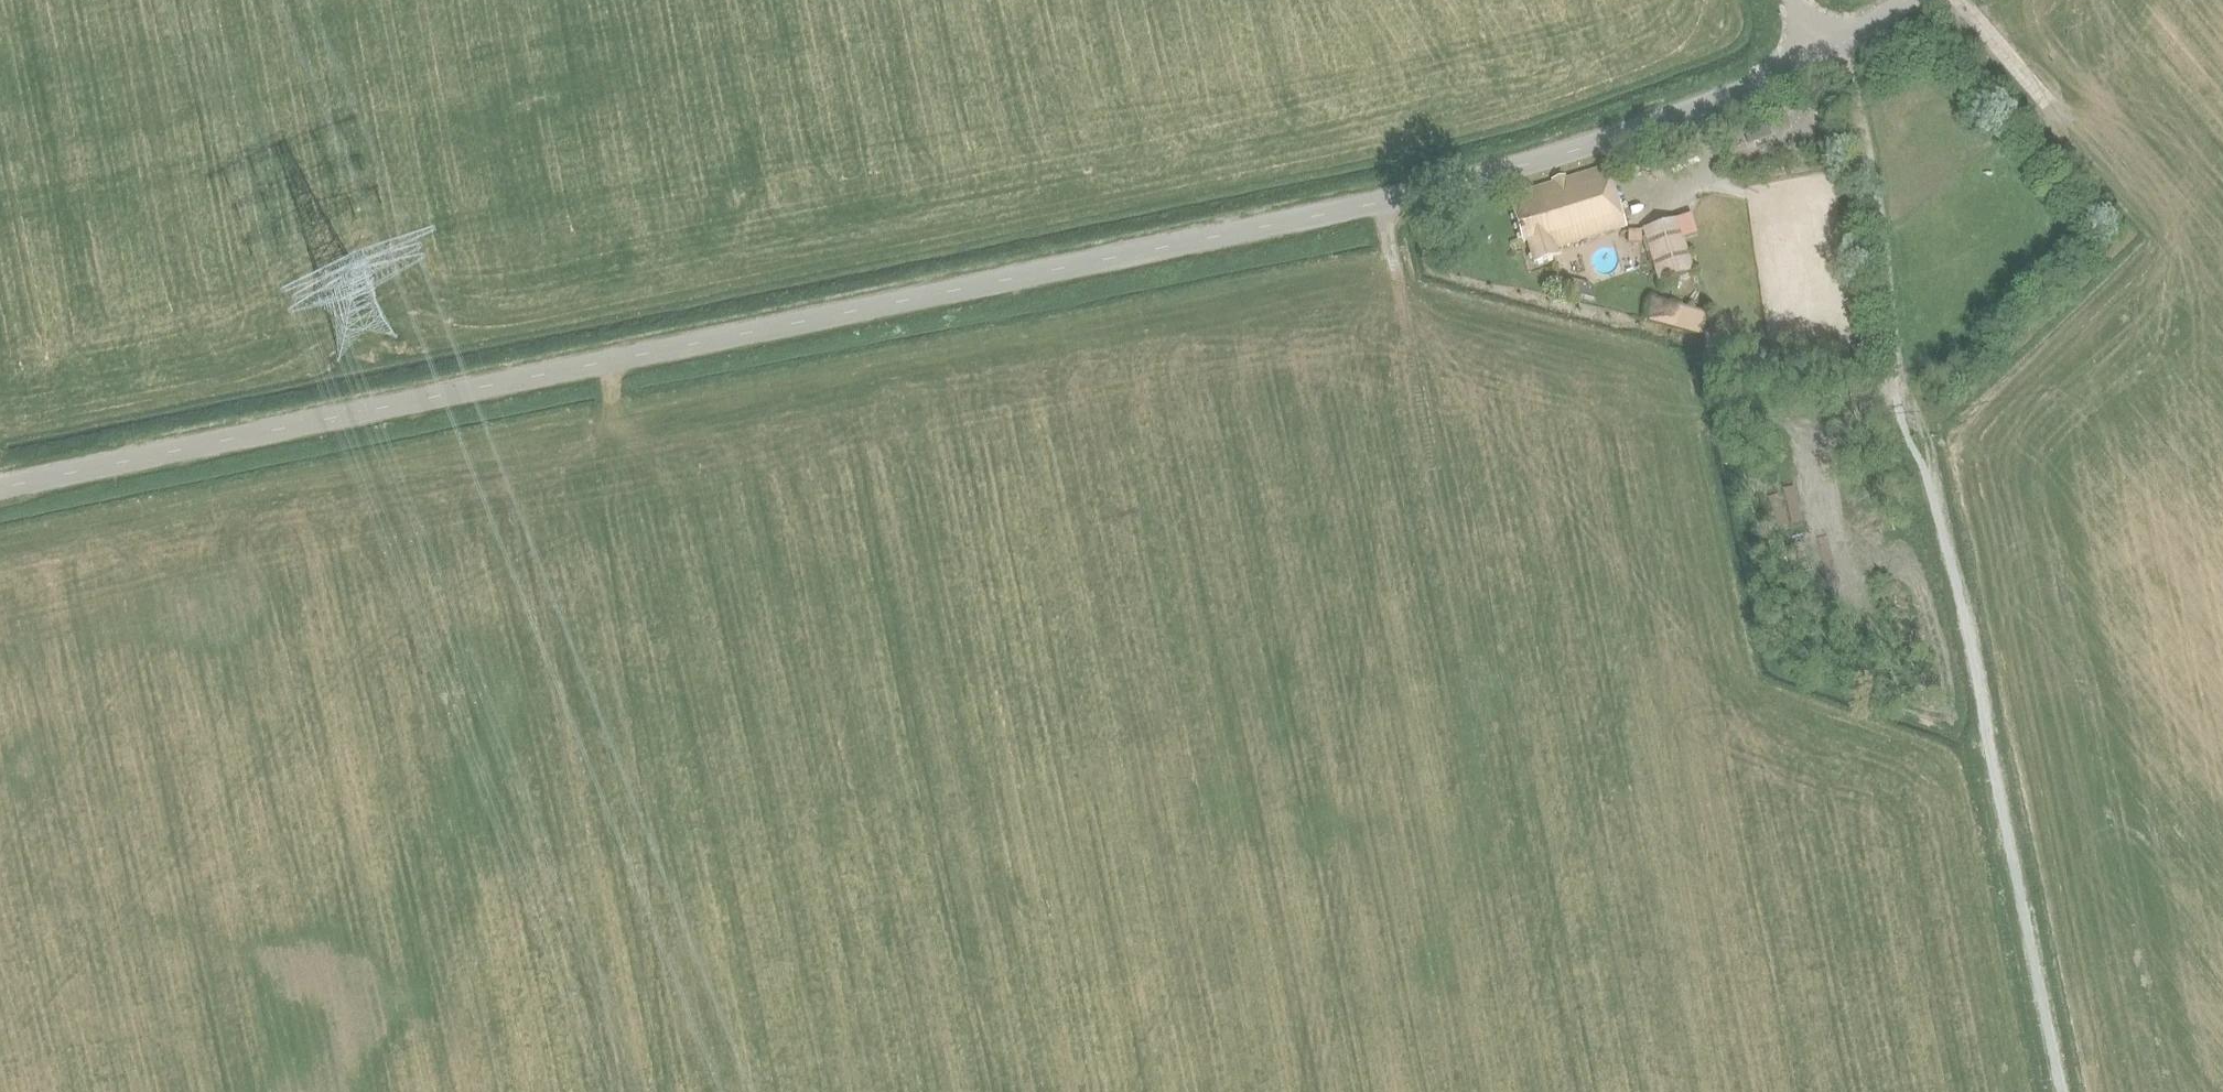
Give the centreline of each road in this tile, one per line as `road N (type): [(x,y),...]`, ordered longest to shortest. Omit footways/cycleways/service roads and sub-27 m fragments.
road 1 (tertiary): [(0,494),(1380,204),(1685,114),(1832,51)]
road 2 (unclassified): [(1892,386),(1876,182),(1849,68),(1832,51)]

